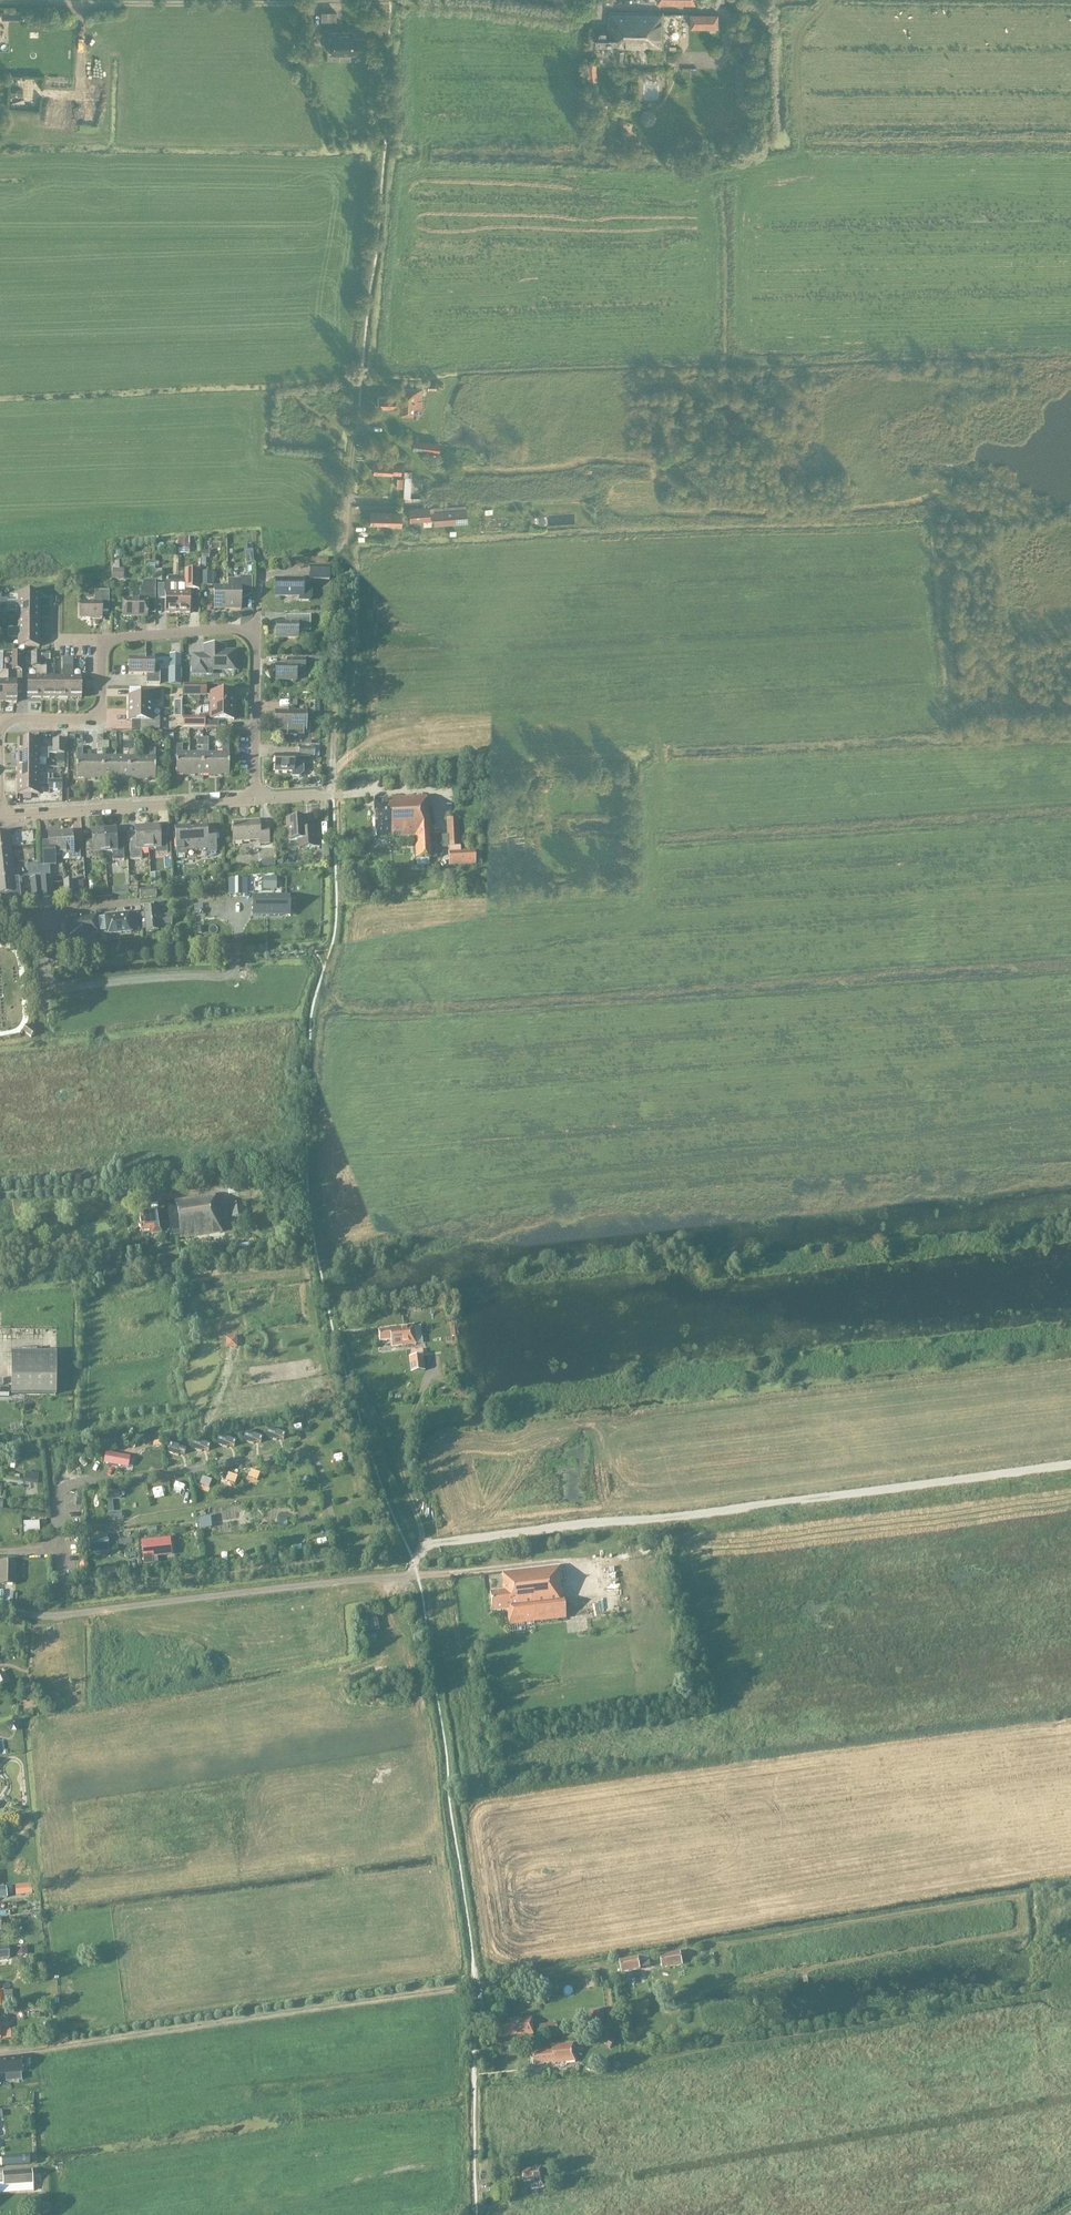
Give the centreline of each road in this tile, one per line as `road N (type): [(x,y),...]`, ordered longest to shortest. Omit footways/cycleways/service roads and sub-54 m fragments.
road 1 (track): [(333,794),(347,477),(359,400)]
road 2 (residential): [(0,815),(254,800)]
road 3 (residential): [(0,727),(11,719),(88,719),(102,708),(102,640)]
road 4 (residential): [(254,800),(256,629)]
road 5 (residential): [(102,640),(256,629)]
road 6 (unclassified): [(0,919),(134,903)]

